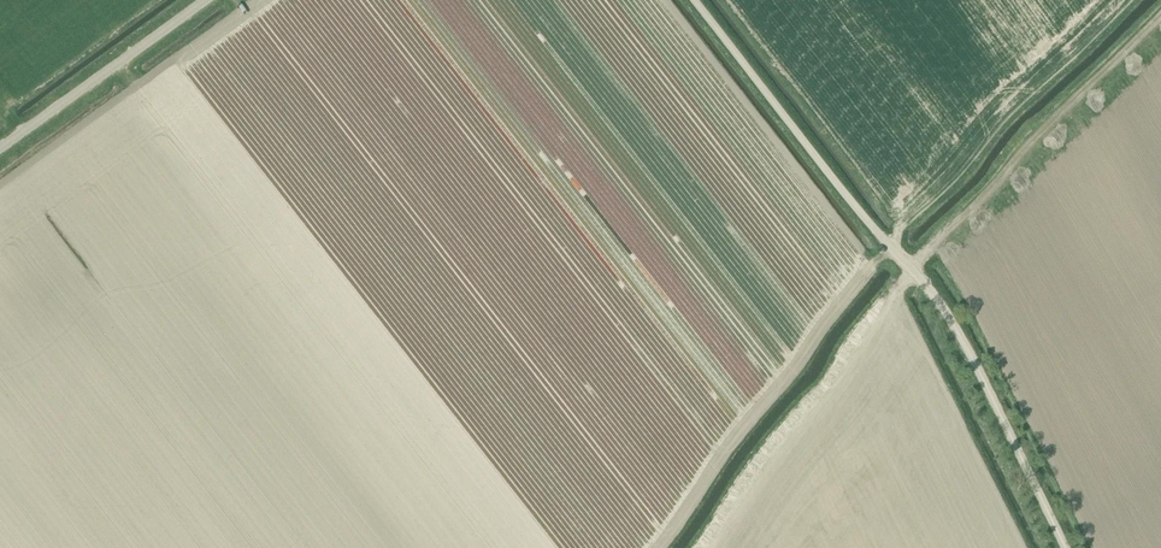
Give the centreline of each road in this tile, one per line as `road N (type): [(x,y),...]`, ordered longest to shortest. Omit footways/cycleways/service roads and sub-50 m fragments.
road 1 (unclassified): [(1066,547),(951,323),(692,0)]
road 2 (unclassified): [(0,153),(210,0)]

